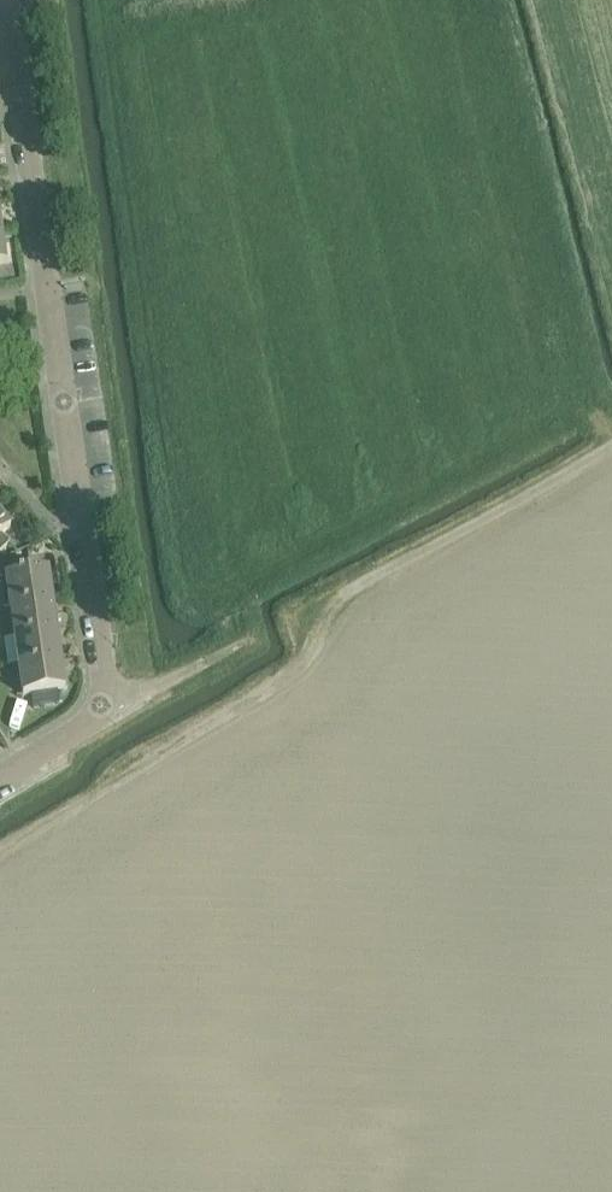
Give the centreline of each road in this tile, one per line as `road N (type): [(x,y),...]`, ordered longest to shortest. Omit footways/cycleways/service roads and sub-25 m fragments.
road 1 (track): [(0,855),(304,664),(356,588),(611,448)]
road 2 (unclassified): [(112,718),(6,0)]
road 3 (unclassified): [(112,718),(243,642)]
road 4 (residential): [(0,782),(112,718)]

